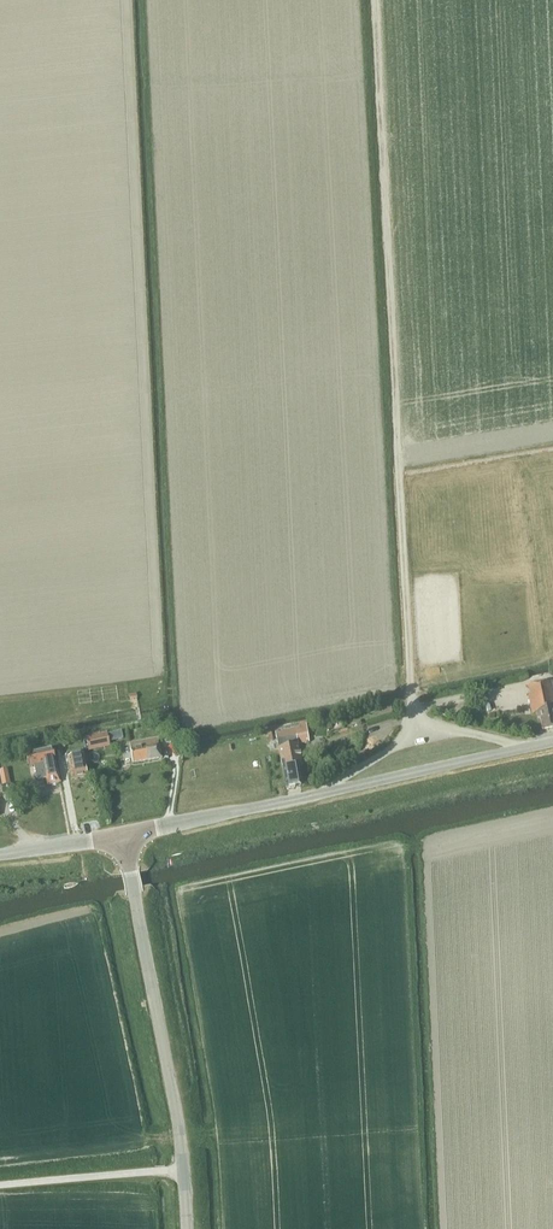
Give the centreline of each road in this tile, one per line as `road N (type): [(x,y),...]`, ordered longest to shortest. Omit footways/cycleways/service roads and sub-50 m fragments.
road 1 (track): [(419,733),(375,0)]
road 2 (tertiary): [(121,836),(552,742)]
road 3 (tertiary): [(186,1228),(176,1114),(121,836)]
road 4 (track): [(331,792),(419,733),(471,734),(517,750)]
road 5 (tertiary): [(0,854),(121,836)]

